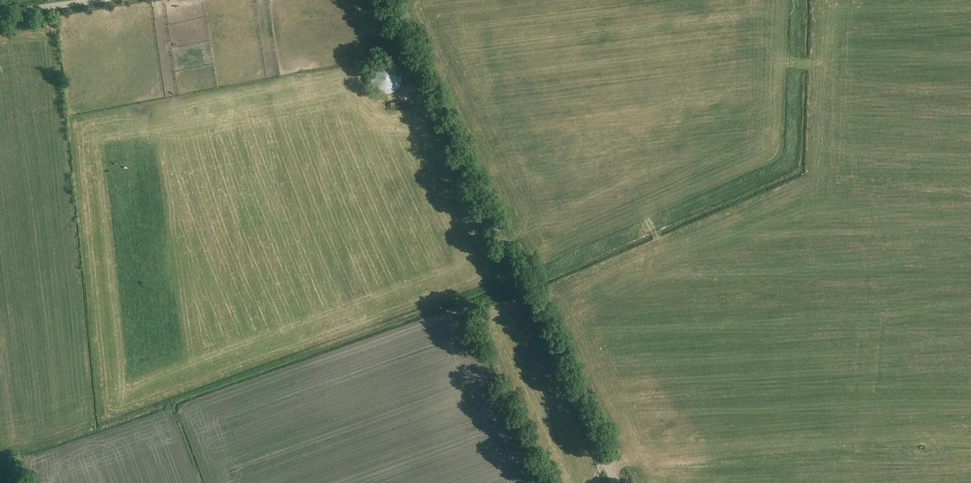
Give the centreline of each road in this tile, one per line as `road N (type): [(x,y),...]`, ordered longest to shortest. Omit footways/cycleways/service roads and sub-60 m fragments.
road 1 (track): [(620,482),(413,55)]

